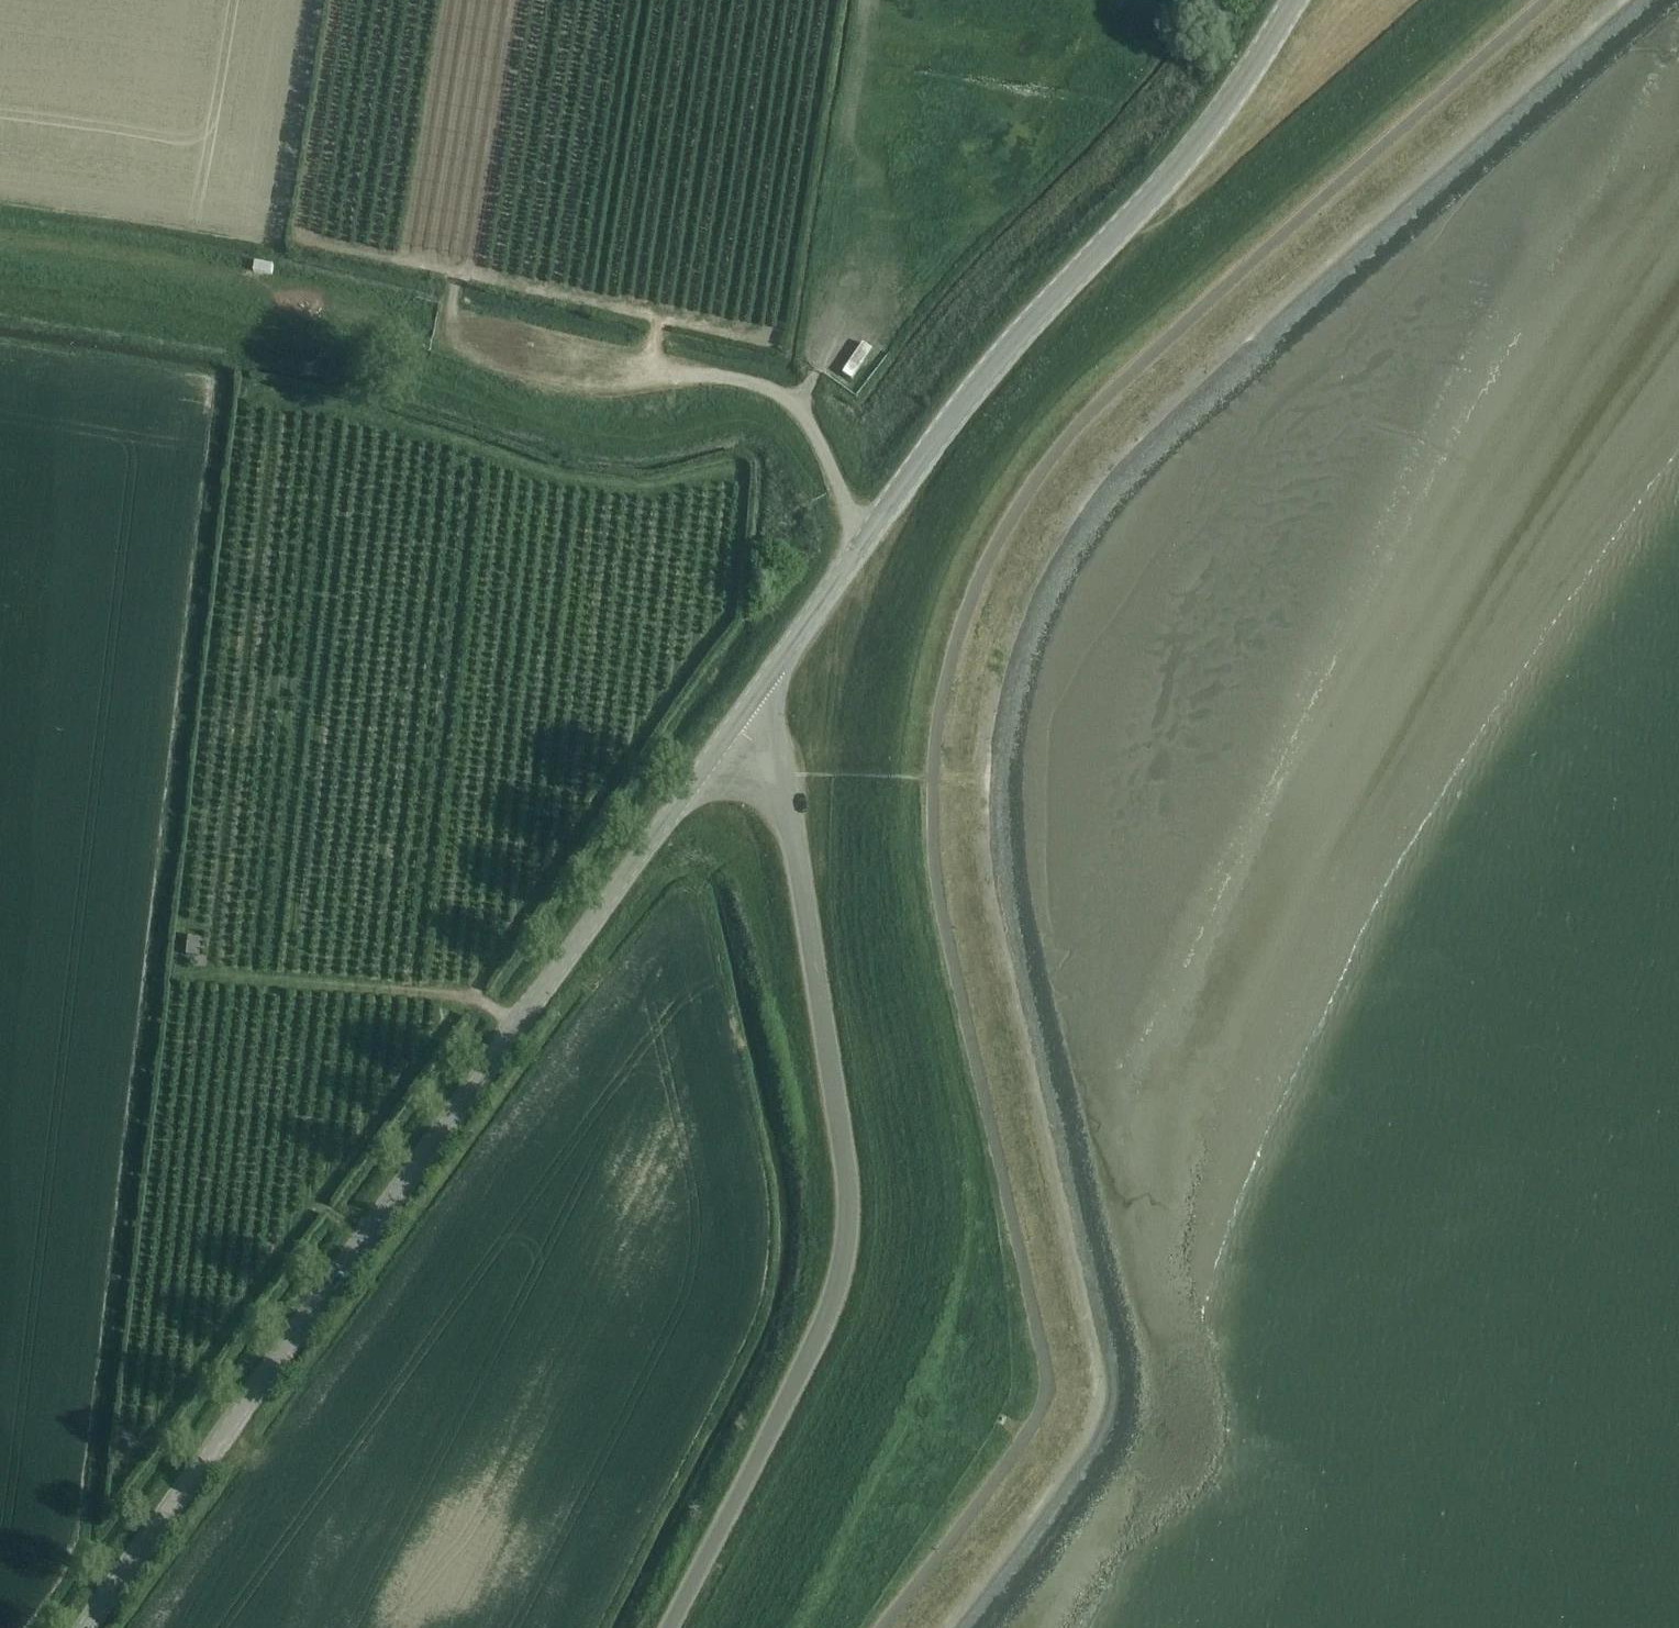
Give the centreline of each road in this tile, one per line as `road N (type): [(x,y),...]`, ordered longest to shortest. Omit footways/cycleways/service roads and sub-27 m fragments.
road 1 (tertiary): [(83,1627),(734,735)]
road 2 (unclassified): [(670,1627),(831,1304),(847,1229),(780,780),(734,735)]
road 3 (tertiary): [(734,735),(862,539),(990,372),(1231,108),(1292,0)]

